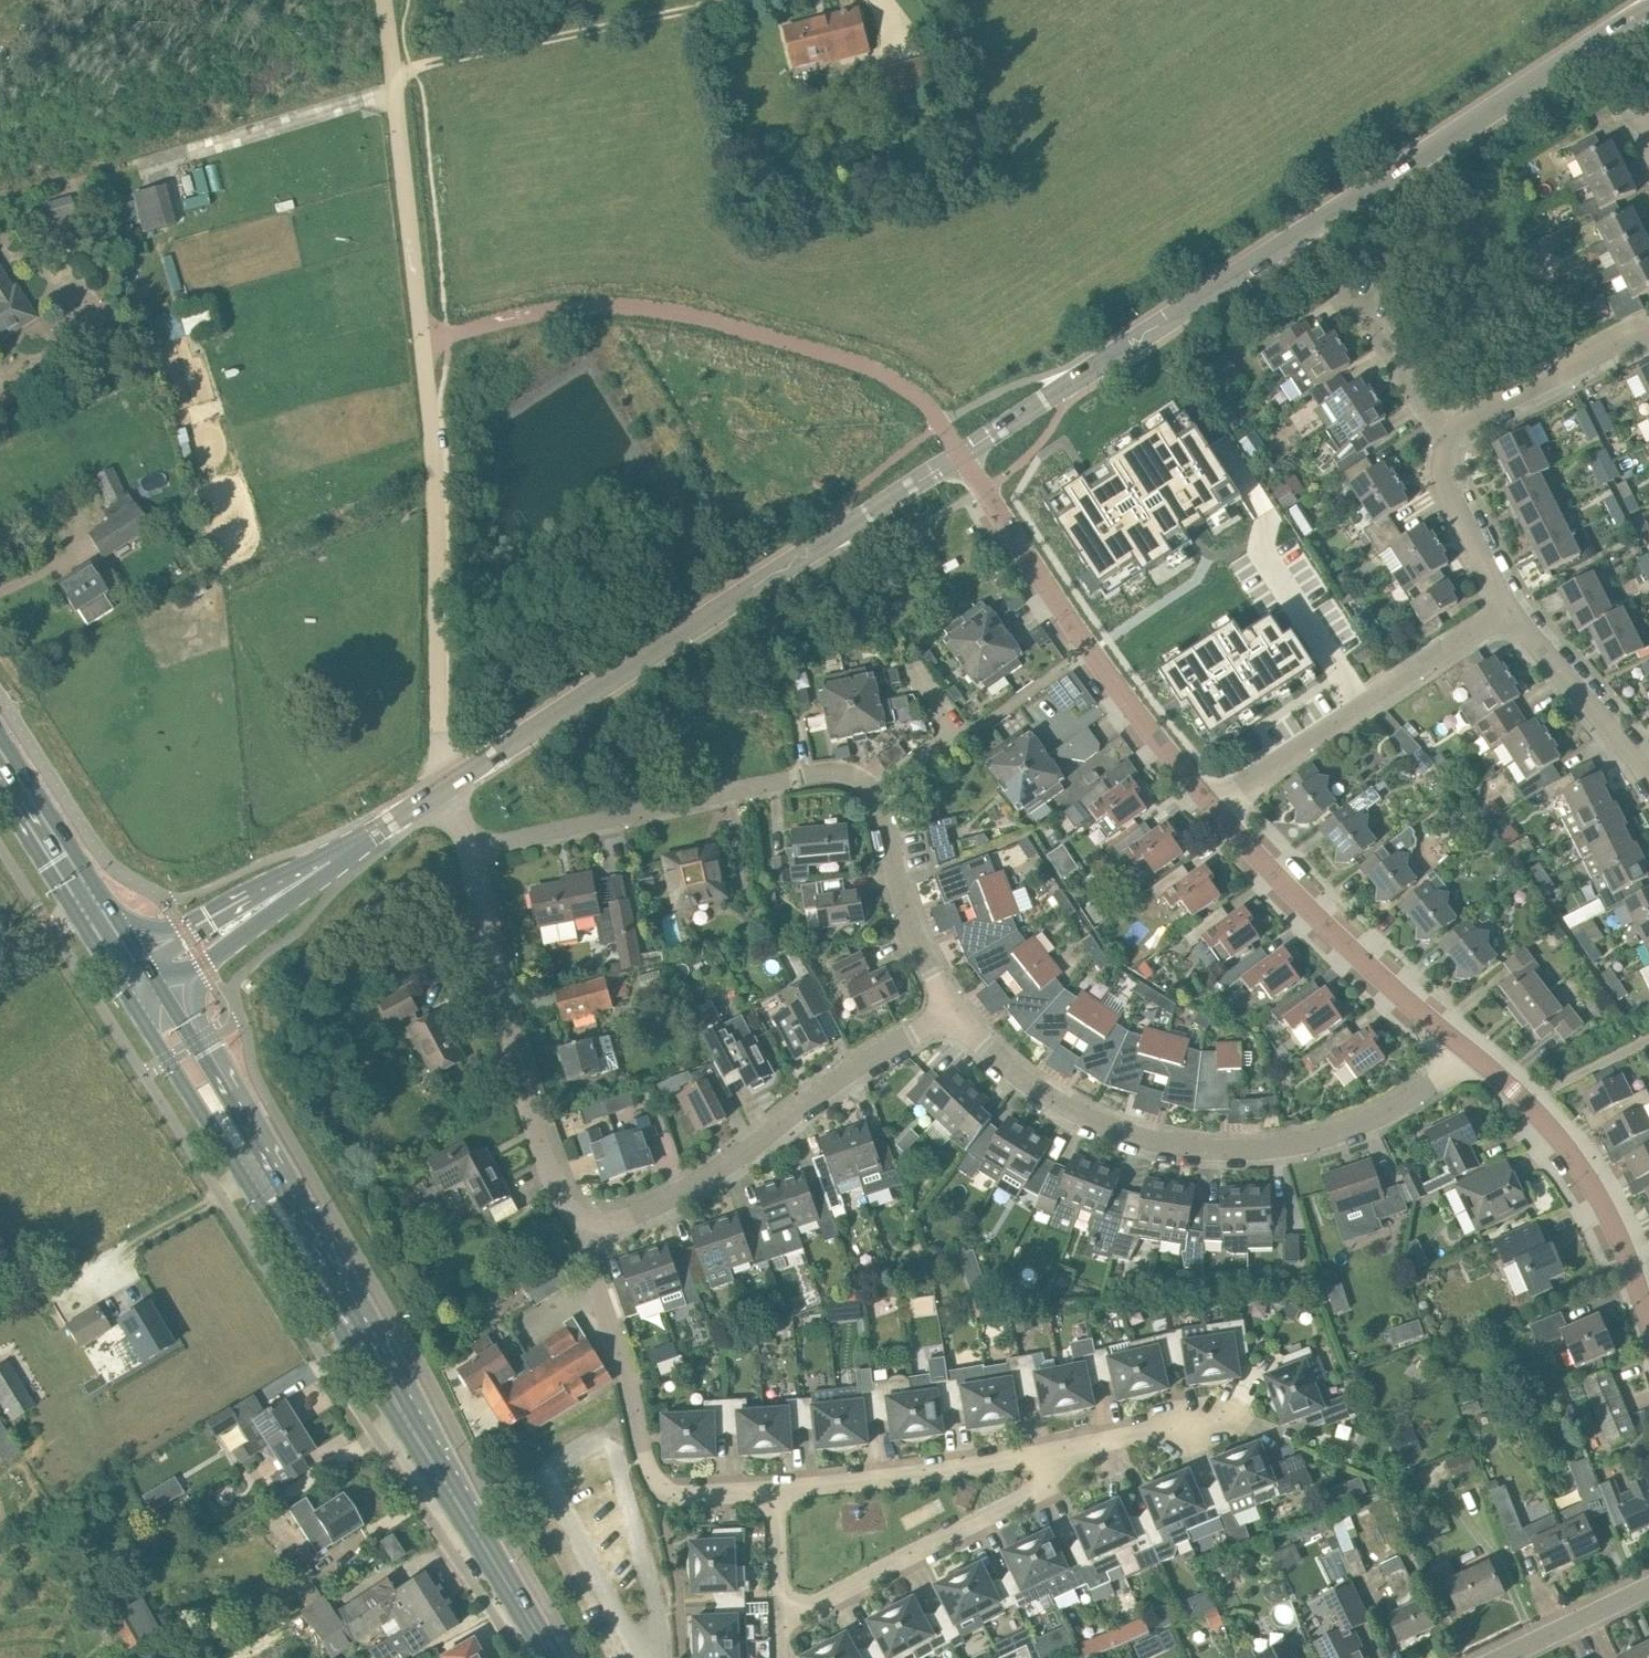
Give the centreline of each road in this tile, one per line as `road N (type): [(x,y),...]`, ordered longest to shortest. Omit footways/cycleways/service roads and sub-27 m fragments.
road 1 (tertiary): [(961,454),(1648,7)]
road 2 (unclassified): [(379,0),(423,338),(441,791)]
road 3 (primary): [(550,1657),(145,984)]
road 4 (tertiary): [(441,791),(961,454)]
road 5 (residential): [(1469,1052),(1435,1084),(1367,1121),(1237,1150),(1103,1126),(1041,1095),(953,1014)]
road 6 (residential): [(879,794),(858,776),(810,773),(468,849)]
road 7 (residential): [(588,1220),(633,1218),(725,1168),(953,1014)]
road 8 (residential): [(588,1220),(557,1196),(498,995),(468,849)]
road 9 (residential): [(1469,1052),(1210,804)]
road 10 (residential): [(1210,804),(1507,607)]
road 11 (tertiary): [(145,984),(441,791)]
road 12 (residential): [(1648,1322),(1593,1185),(1528,1106),(1469,1052)]
road 13 (residential): [(779,1608),(807,1608),(1026,1493),(1032,1454)]
road 14 (residential): [(664,1490),(644,1460),(621,1357),(589,1268),(588,1220)]
road 15 (primary): [(145,984),(0,759)]
road 16 (residential): [(778,1485),(1032,1454)]
road 17 (residential): [(953,1014),(896,876),(879,794)]
road 18 (residential): [(1087,648),(961,454)]
road 19 (residential): [(1447,438),(1474,414),(1648,335)]
road 20 (residential): [(1648,785),(1507,607)]
road 21 (residential): [(1032,1454),(1242,1418)]
road 22 (residential): [(1210,804),(1087,648)]
road 23 (residential): [(1507,607),(1447,485),(1447,438)]
road 24 (residential): [(1447,438),(1344,291)]
road 25 (residential): [(1499,1657),(1648,1587)]
road 26 (residential): [(961,736),(1087,648)]
road 27 (residential): [(779,1608),(778,1485)]

